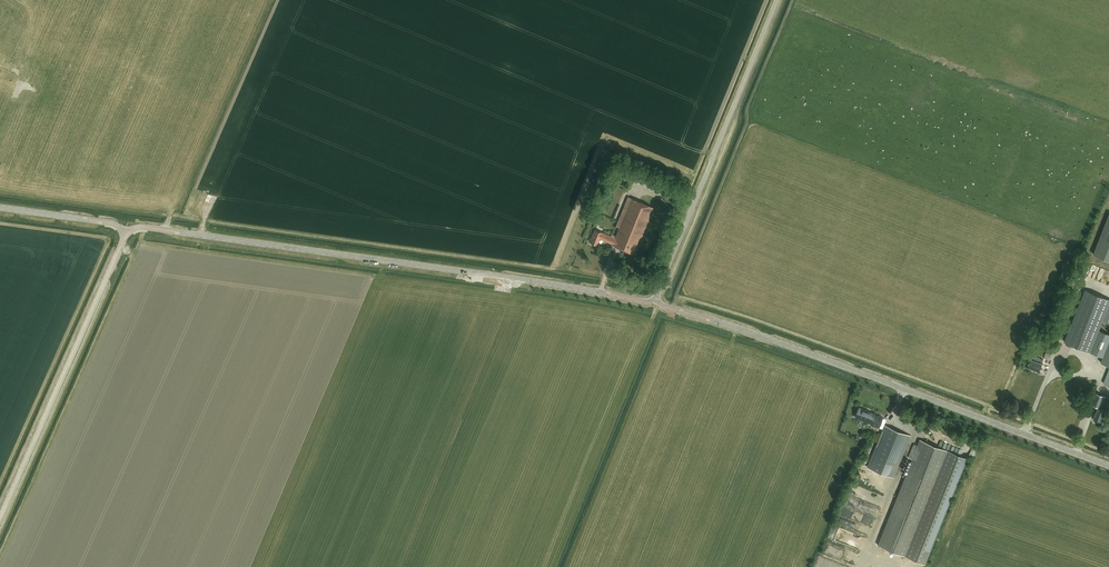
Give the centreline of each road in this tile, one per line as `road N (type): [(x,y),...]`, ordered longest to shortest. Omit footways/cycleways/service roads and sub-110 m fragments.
road 1 (tertiary): [(657,298),(142,227),(127,235)]
road 2 (tertiary): [(1108,465),(657,298)]
road 3 (unclassified): [(657,298),(778,0)]
road 4 (unclassified): [(0,518),(127,235)]
road 5 (tertiary): [(127,235),(106,222),(0,208)]

